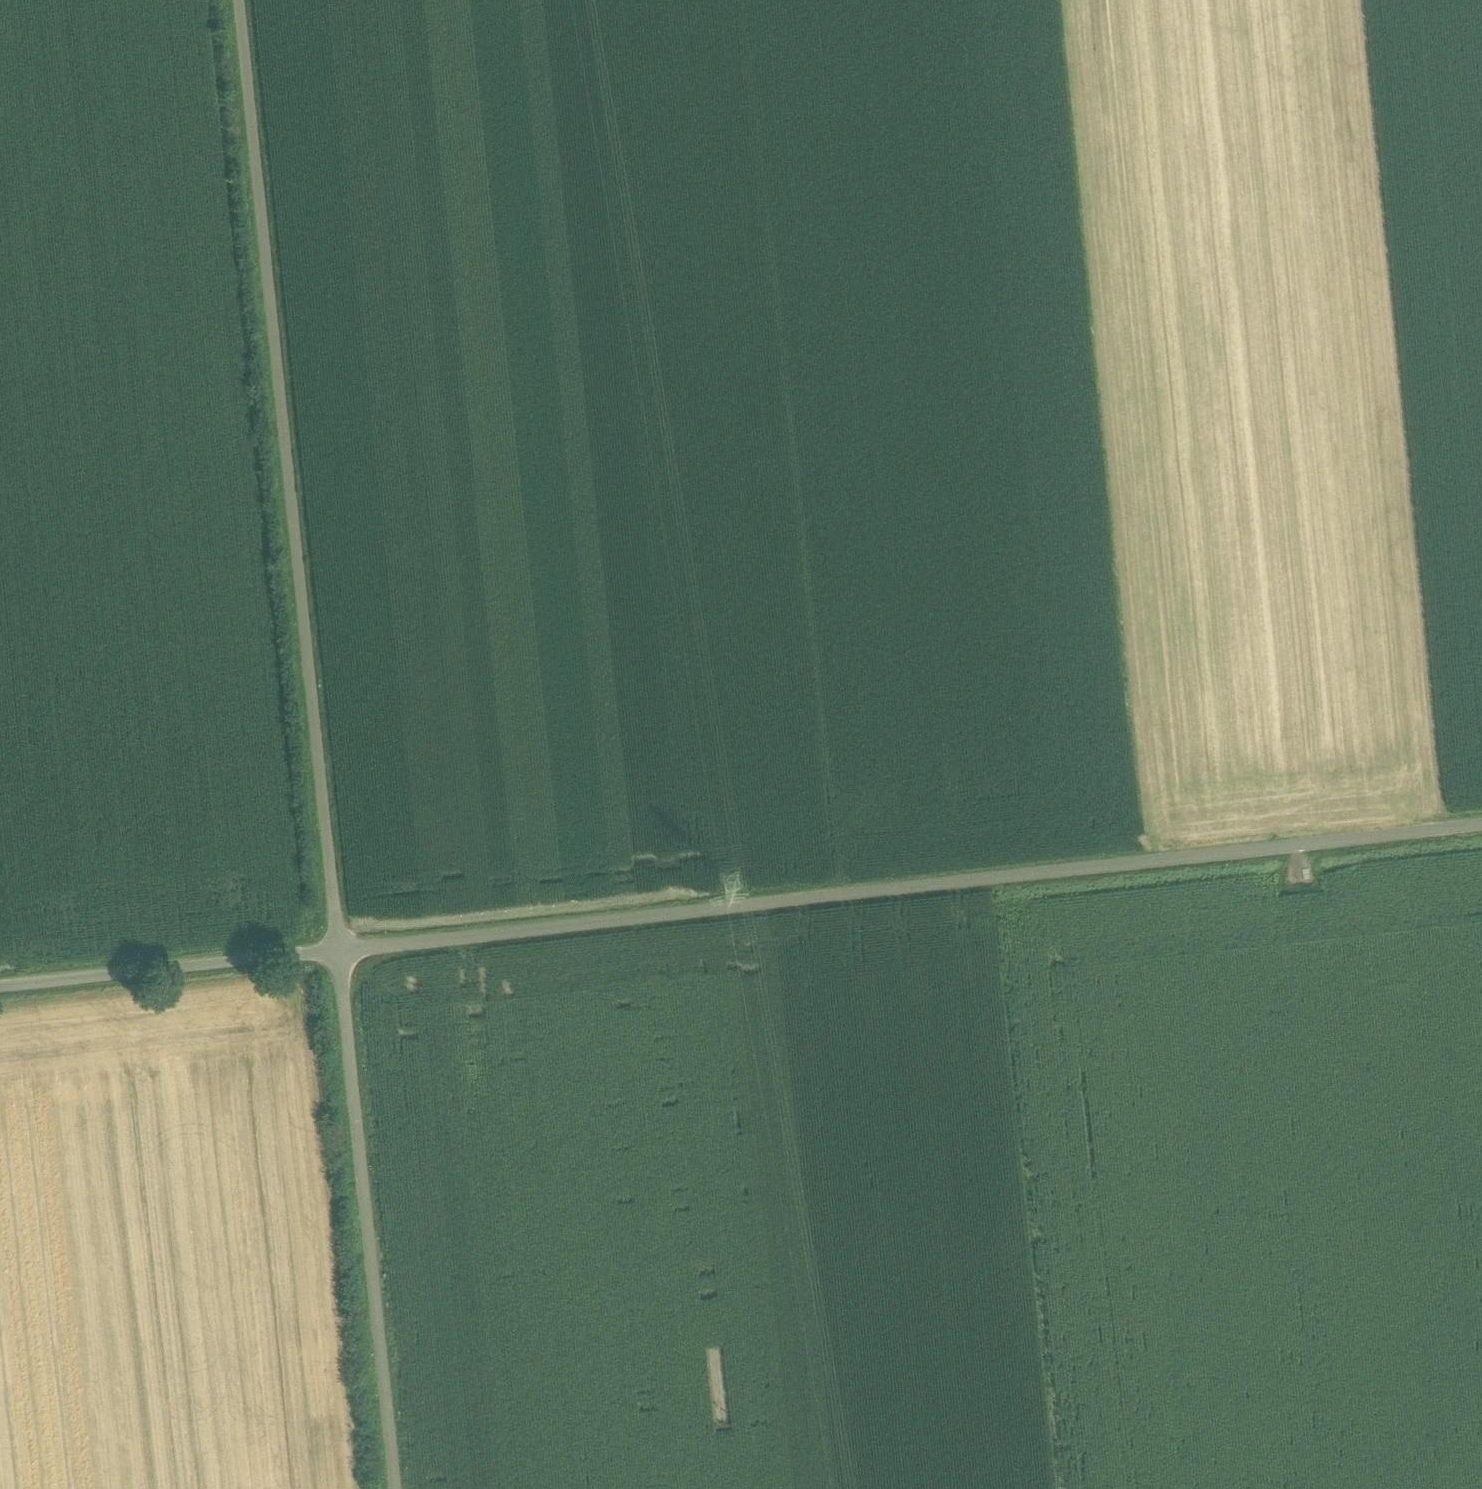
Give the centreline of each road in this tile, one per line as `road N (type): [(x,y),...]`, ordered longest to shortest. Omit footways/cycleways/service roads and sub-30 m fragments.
road 1 (unclassified): [(341,955),(1481,827)]
road 2 (unclassified): [(241,0),(341,955)]
road 3 (unclassified): [(398,1488),(341,955)]
road 4 (unclassified): [(341,955),(0,992)]

